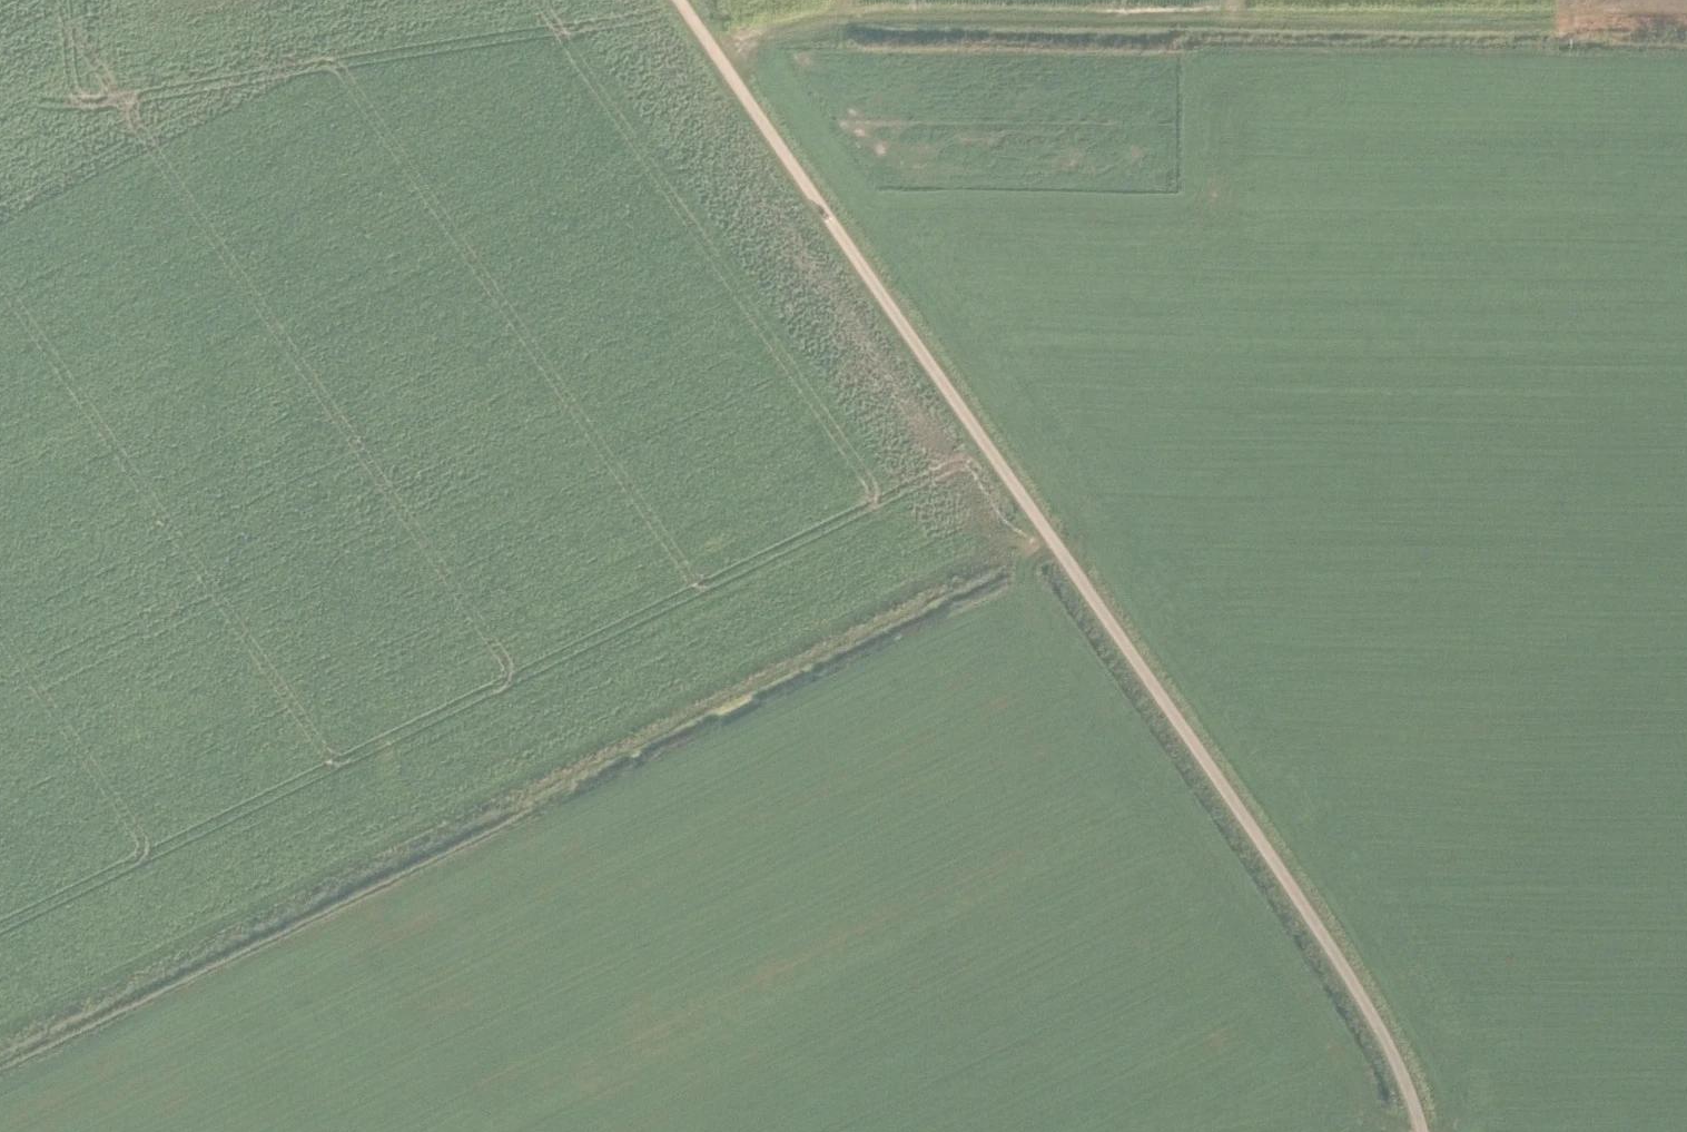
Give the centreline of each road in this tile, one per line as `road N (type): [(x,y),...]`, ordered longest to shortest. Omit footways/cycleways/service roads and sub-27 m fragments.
road 1 (unclassified): [(1424,1131),(1398,1059),(1357,985),(682,0)]

